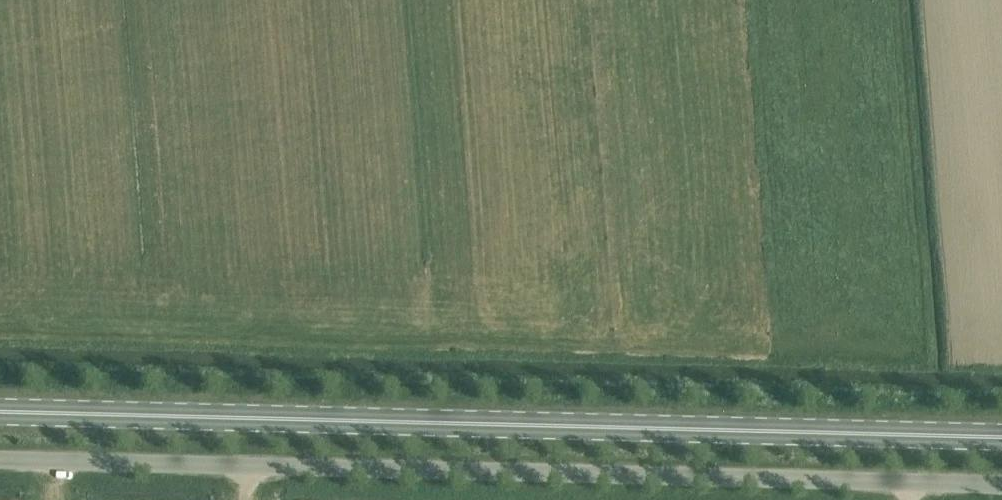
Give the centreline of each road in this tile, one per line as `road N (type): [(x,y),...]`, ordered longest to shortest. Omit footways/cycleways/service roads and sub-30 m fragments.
road 1 (primary): [(1001,439),(0,414)]
road 2 (unclassified): [(1001,478),(0,453)]

